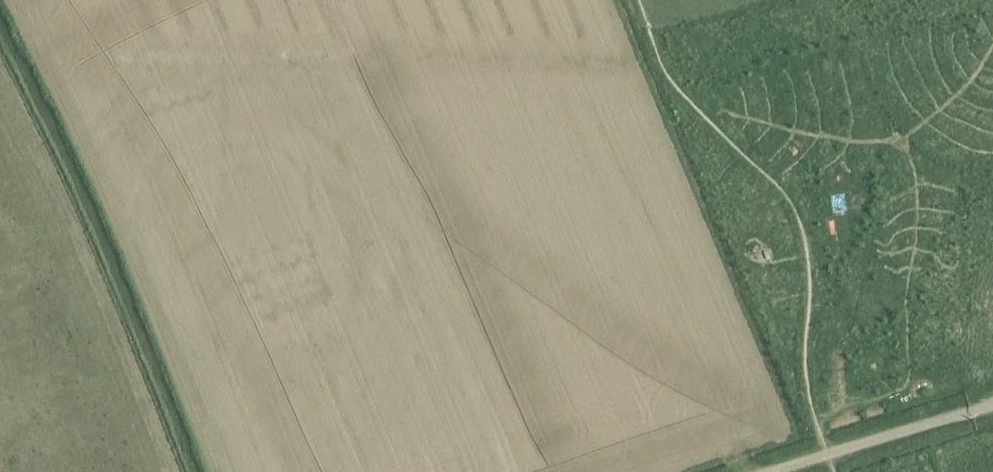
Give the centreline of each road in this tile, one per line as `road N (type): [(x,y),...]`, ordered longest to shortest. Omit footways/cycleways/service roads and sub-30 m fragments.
road 1 (unclassified): [(992,403),(768,471)]

